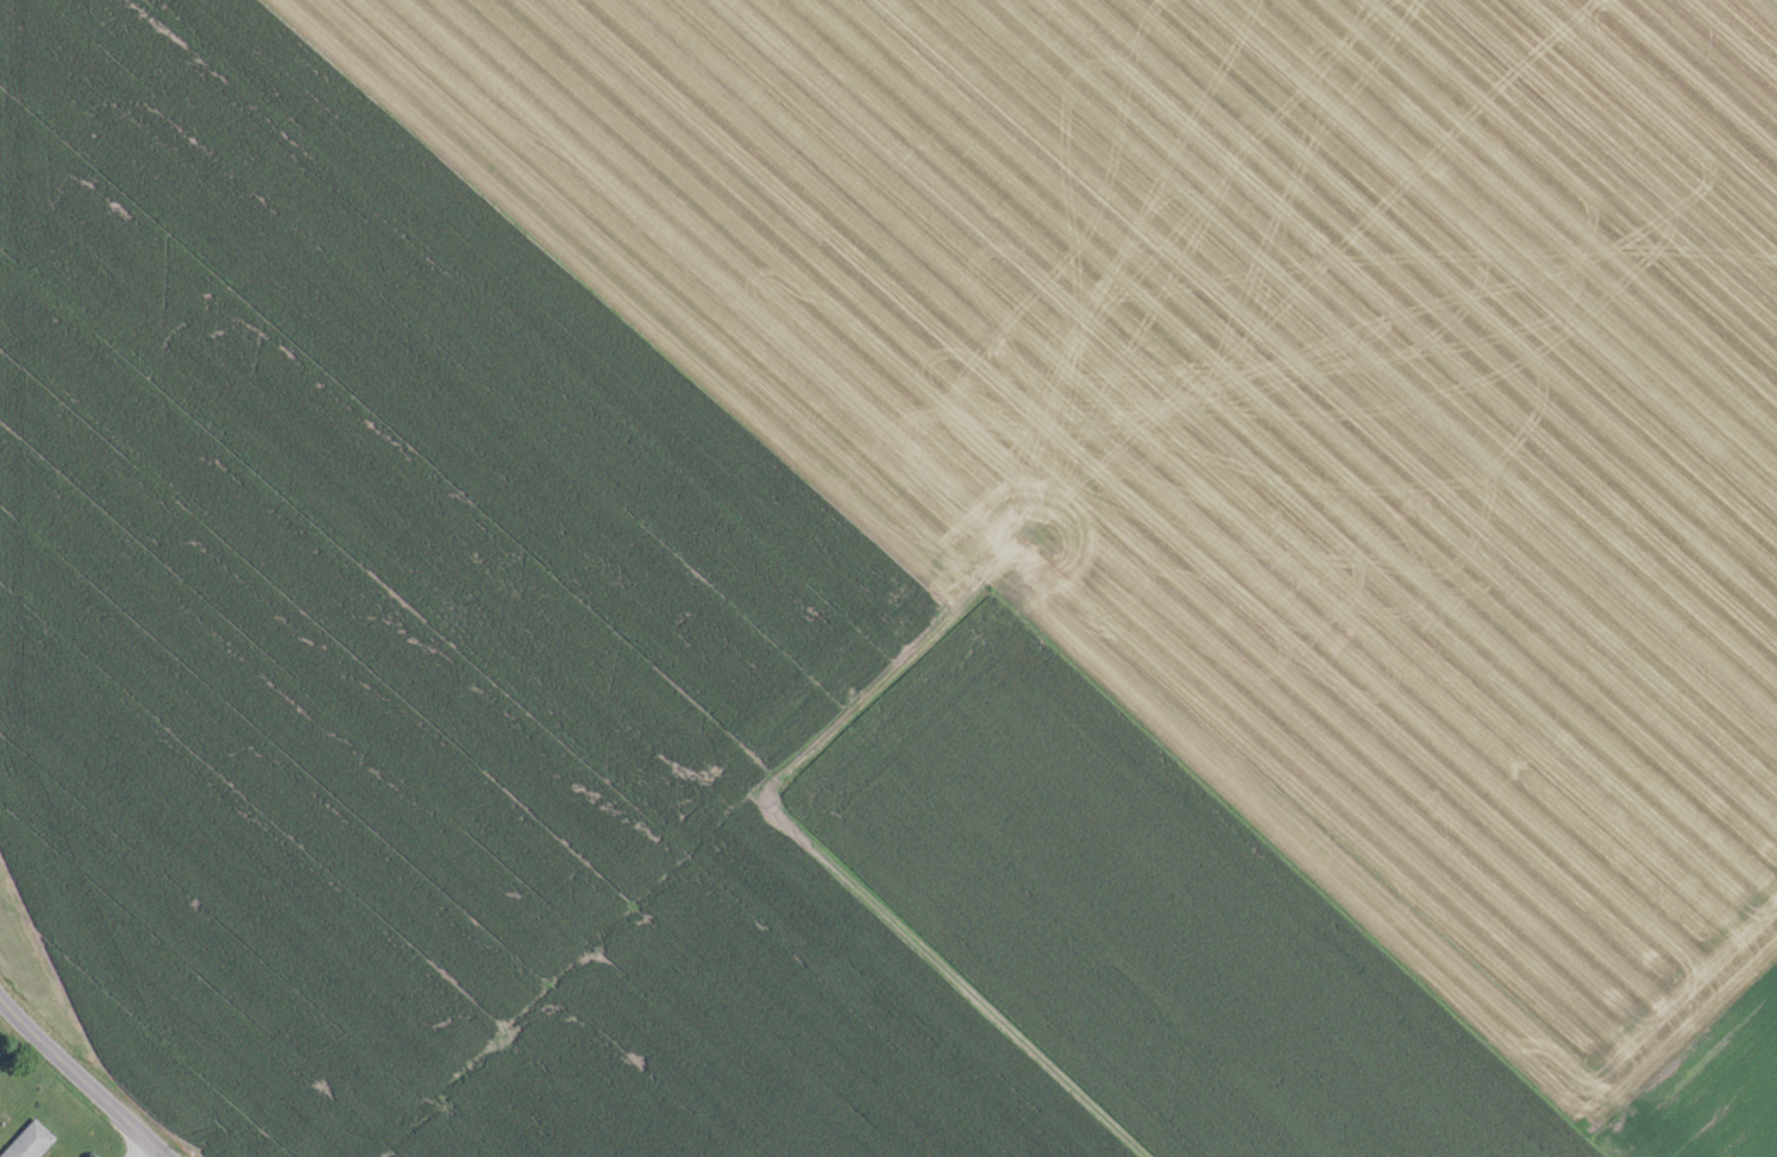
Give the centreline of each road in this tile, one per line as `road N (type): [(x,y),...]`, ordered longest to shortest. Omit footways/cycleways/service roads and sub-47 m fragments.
road 1 (secondary): [(0,995),(155,1152)]

